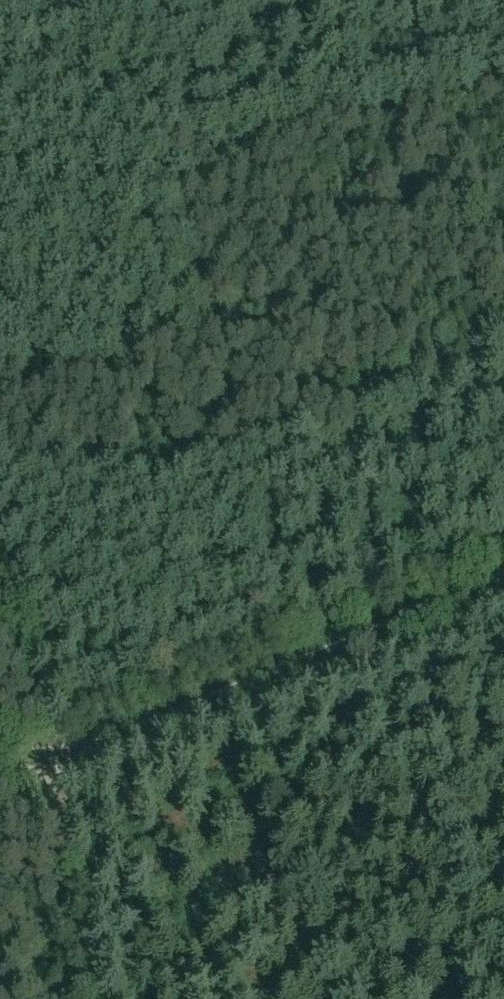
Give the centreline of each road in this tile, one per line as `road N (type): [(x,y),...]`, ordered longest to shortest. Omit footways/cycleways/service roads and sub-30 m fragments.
road 1 (track): [(0,765),(67,771),(503,605)]

